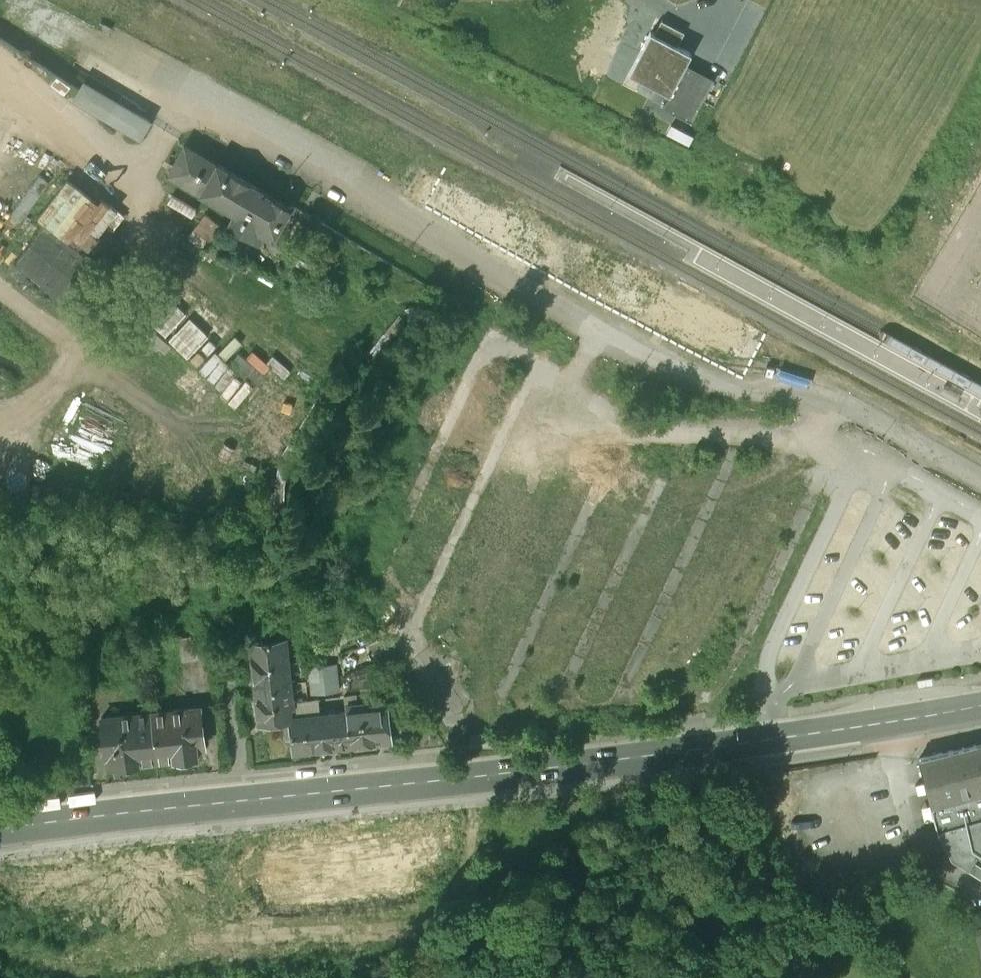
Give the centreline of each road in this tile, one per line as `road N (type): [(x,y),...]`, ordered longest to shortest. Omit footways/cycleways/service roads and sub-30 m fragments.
road 1 (unclassified): [(980,481),(822,395),(744,383),(632,348),(92,49)]
road 2 (secondary): [(980,705),(768,739),(0,829)]

